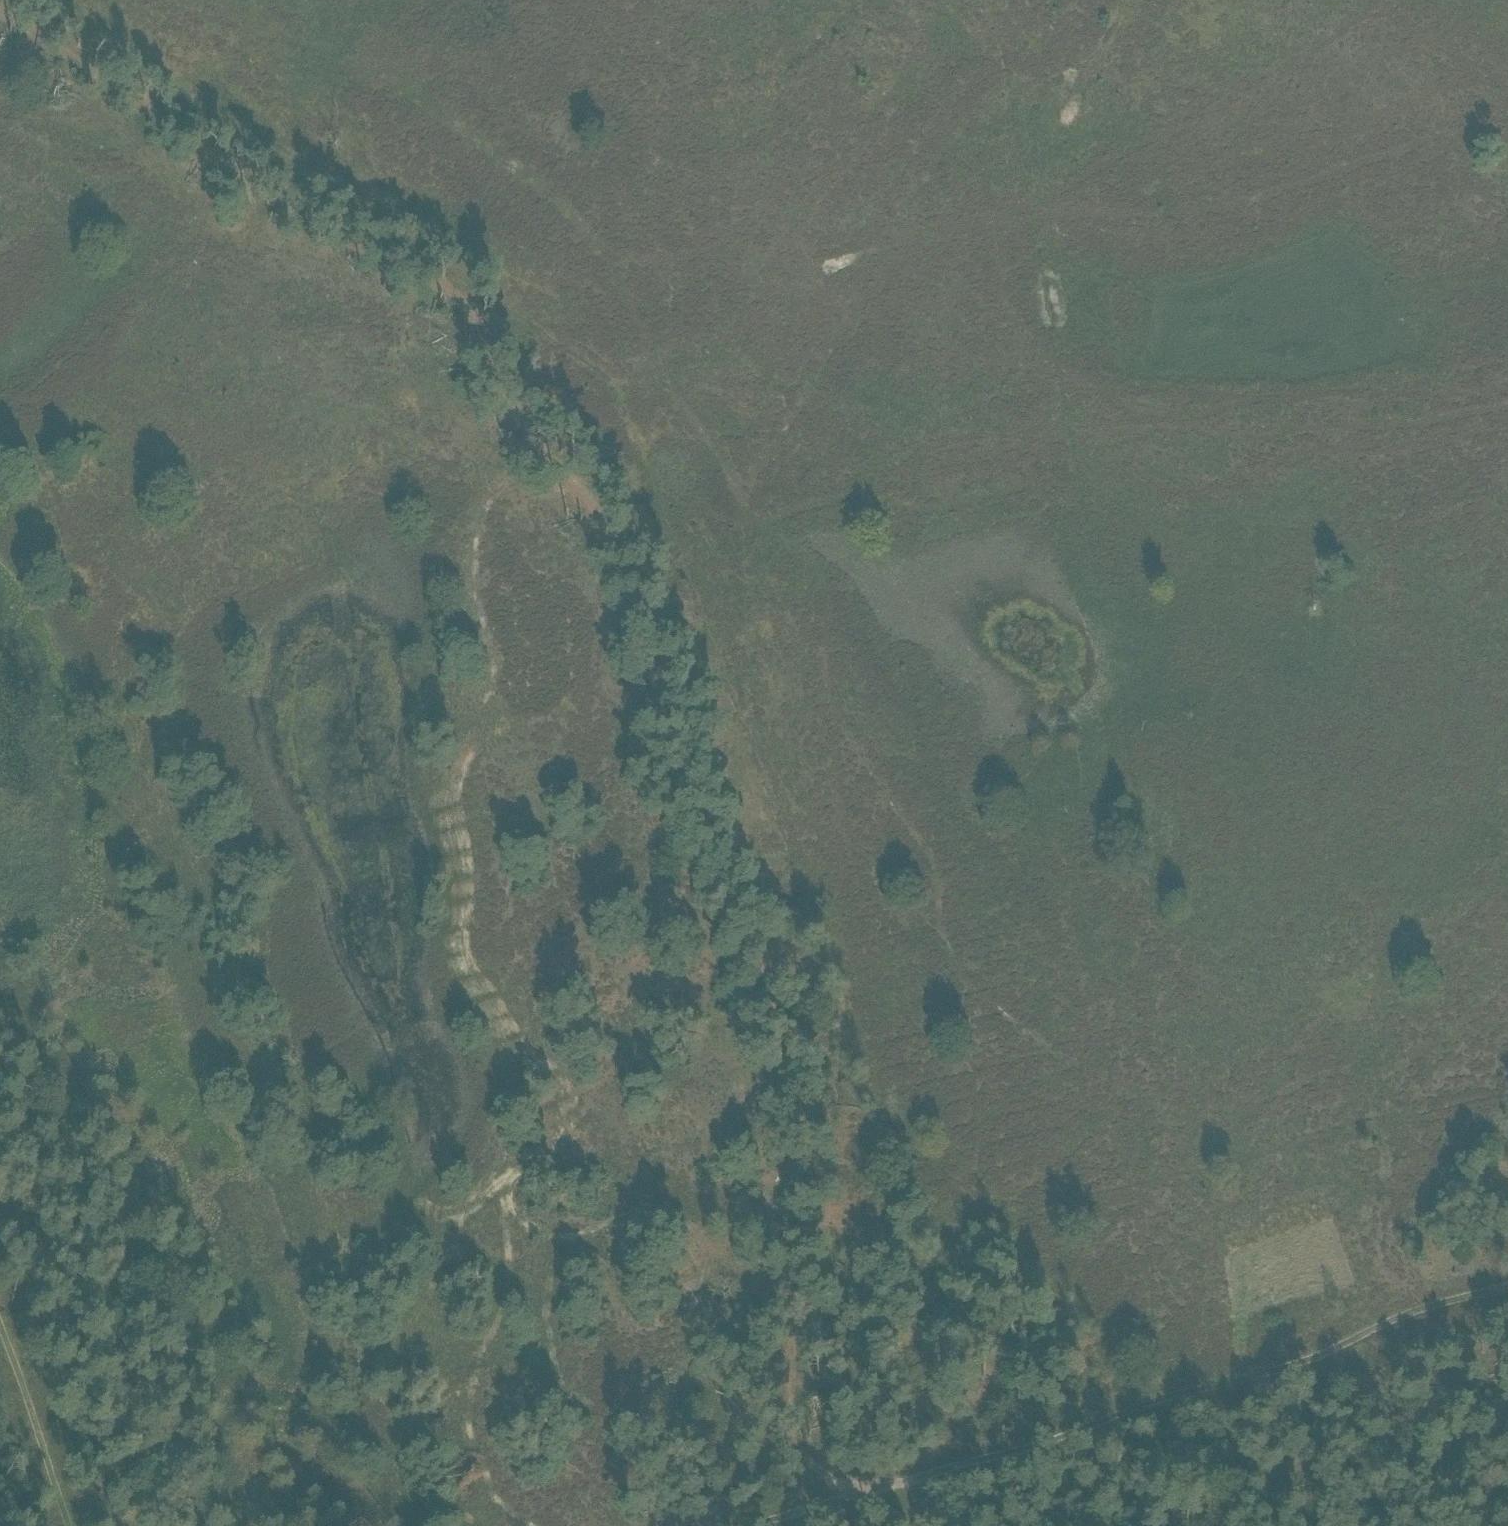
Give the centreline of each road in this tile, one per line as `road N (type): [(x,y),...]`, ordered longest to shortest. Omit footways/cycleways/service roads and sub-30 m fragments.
road 1 (track): [(815,1496),(934,1473),(1507,1299)]
road 2 (track): [(0,1368),(60,1525)]
road 3 (track): [(690,1525),(815,1496)]

